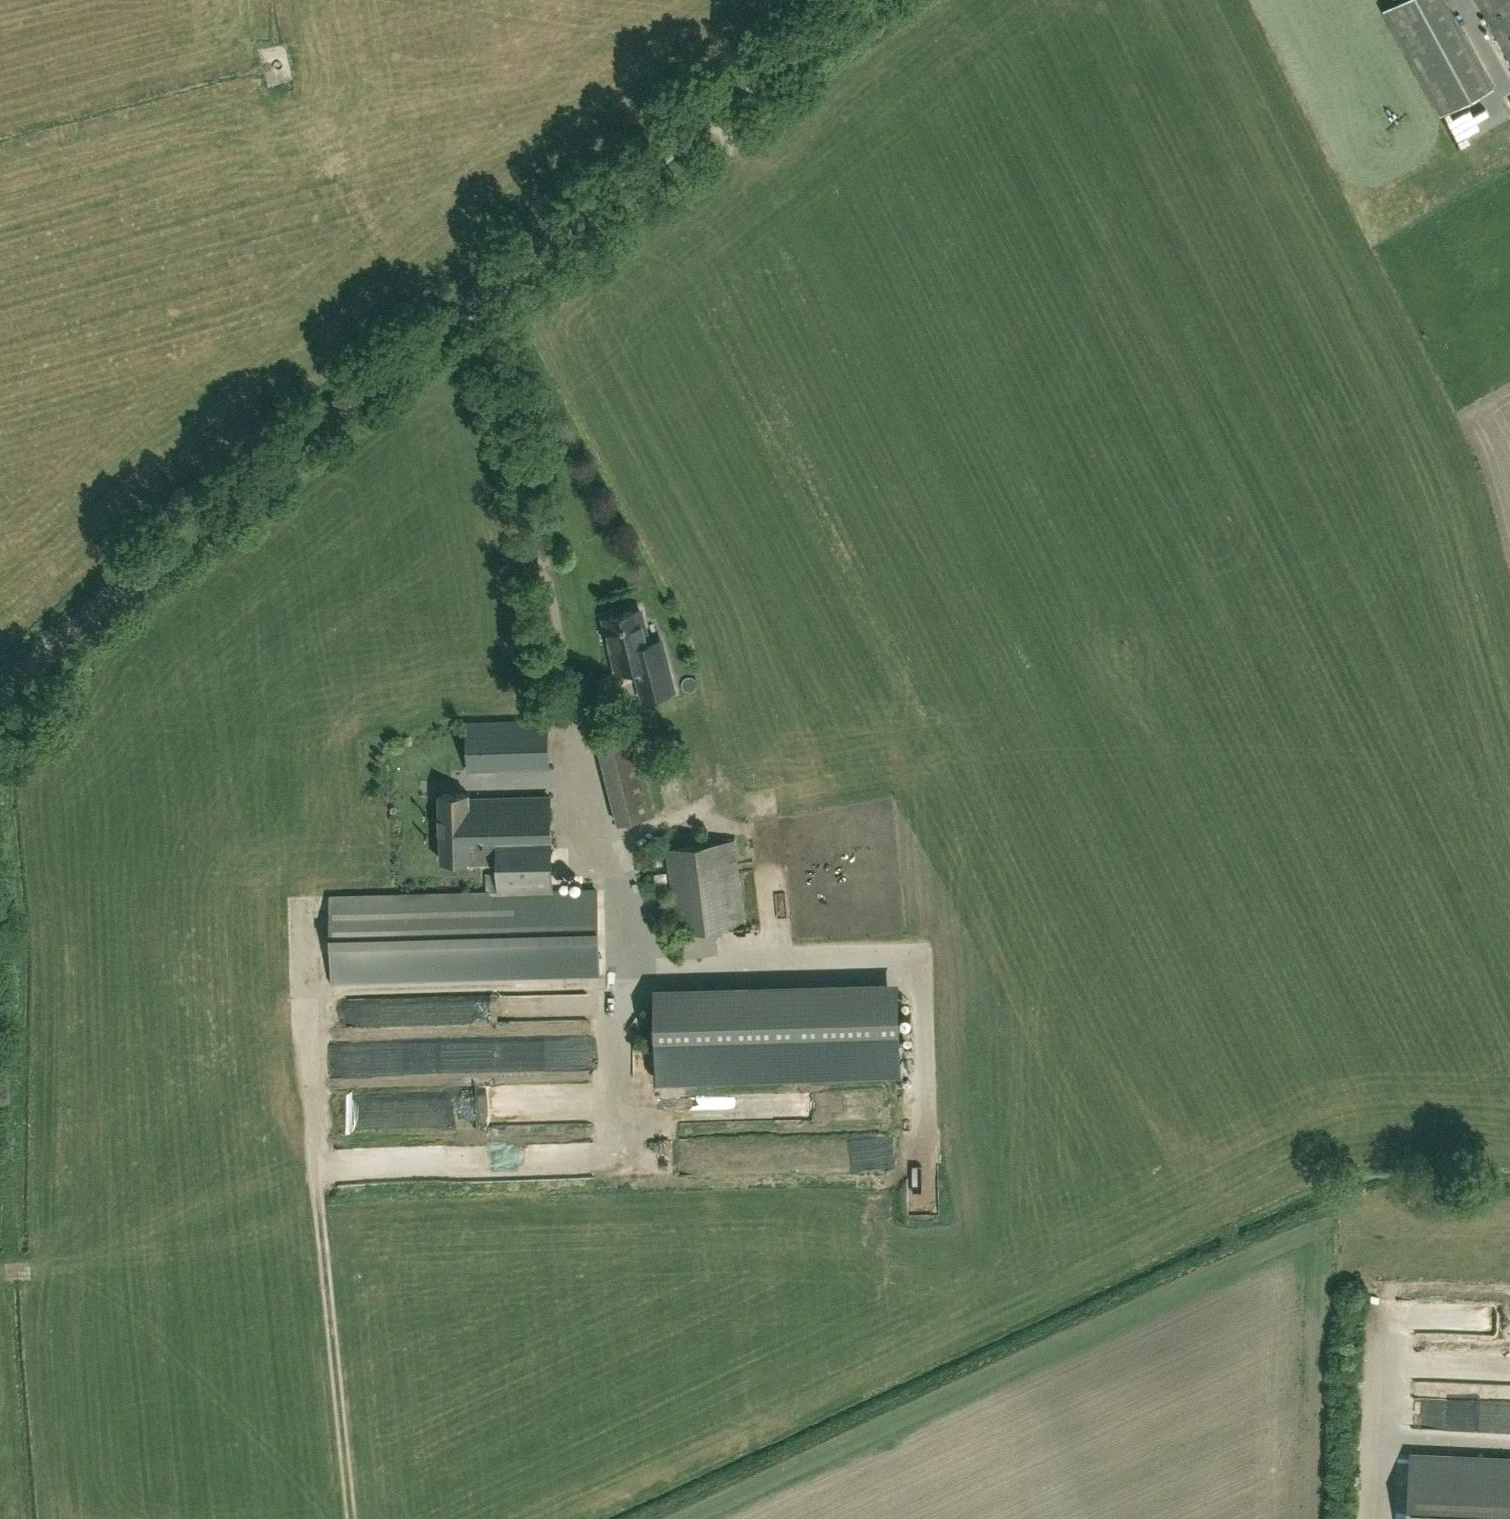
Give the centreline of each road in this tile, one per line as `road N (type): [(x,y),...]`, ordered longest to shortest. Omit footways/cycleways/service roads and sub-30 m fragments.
road 1 (tertiary): [(0,686),(349,397),(854,0)]

